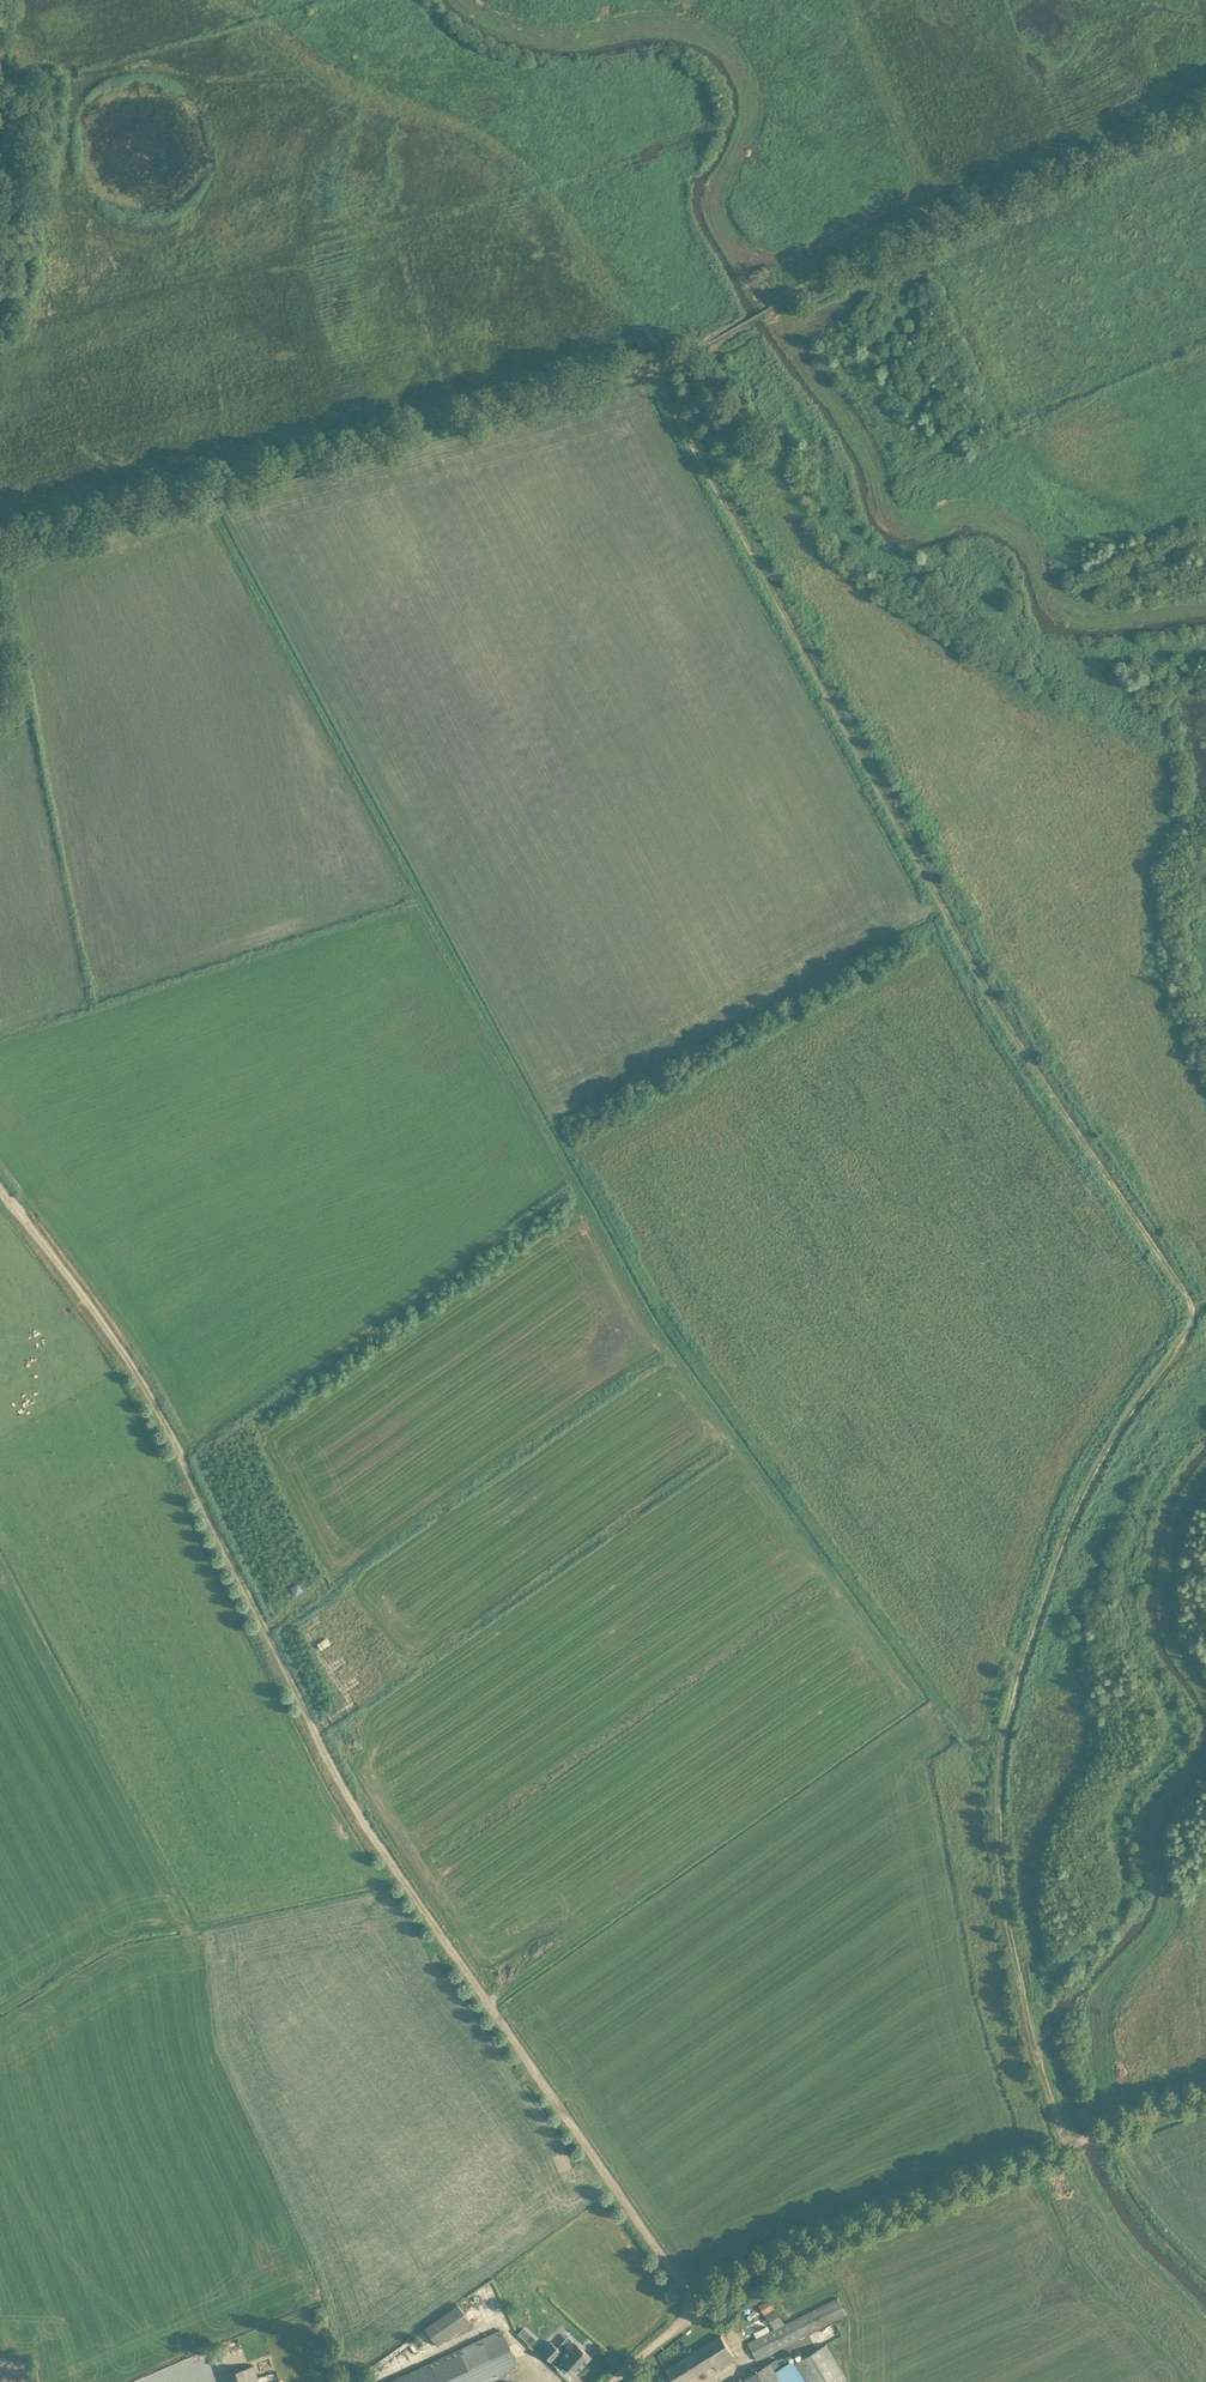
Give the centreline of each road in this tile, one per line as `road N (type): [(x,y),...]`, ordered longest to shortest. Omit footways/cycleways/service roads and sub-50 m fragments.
road 1 (track): [(1067,2145),(1004,1928),(999,1749),(1047,1575),(1097,1465),(1191,1326),(1189,1292),(1012,1032),(652,365)]
road 2 (track): [(693,2308),(355,1806),(157,1412),(0,1185)]
road 3 (track): [(548,395),(0,535)]
road 4 (track): [(800,293),(1205,107)]
road 5 (track): [(693,2308),(786,2254),(960,2186)]
road 6 (track): [(1205,2333),(1092,2198)]
road 7 (track): [(548,395),(709,344)]
road 8 (track): [(1205,2092),(1067,2145)]

